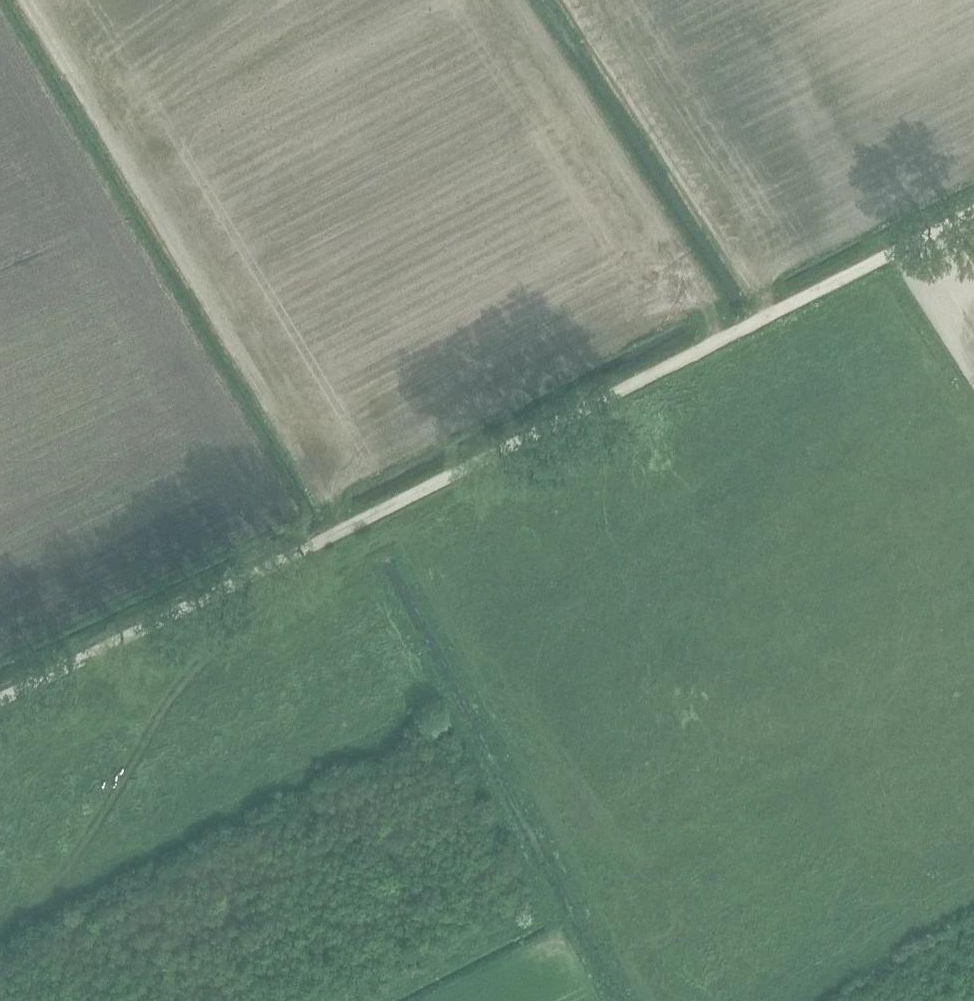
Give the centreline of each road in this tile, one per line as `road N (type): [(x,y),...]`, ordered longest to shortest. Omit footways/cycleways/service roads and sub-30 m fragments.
road 1 (residential): [(0,694),(973,212)]

